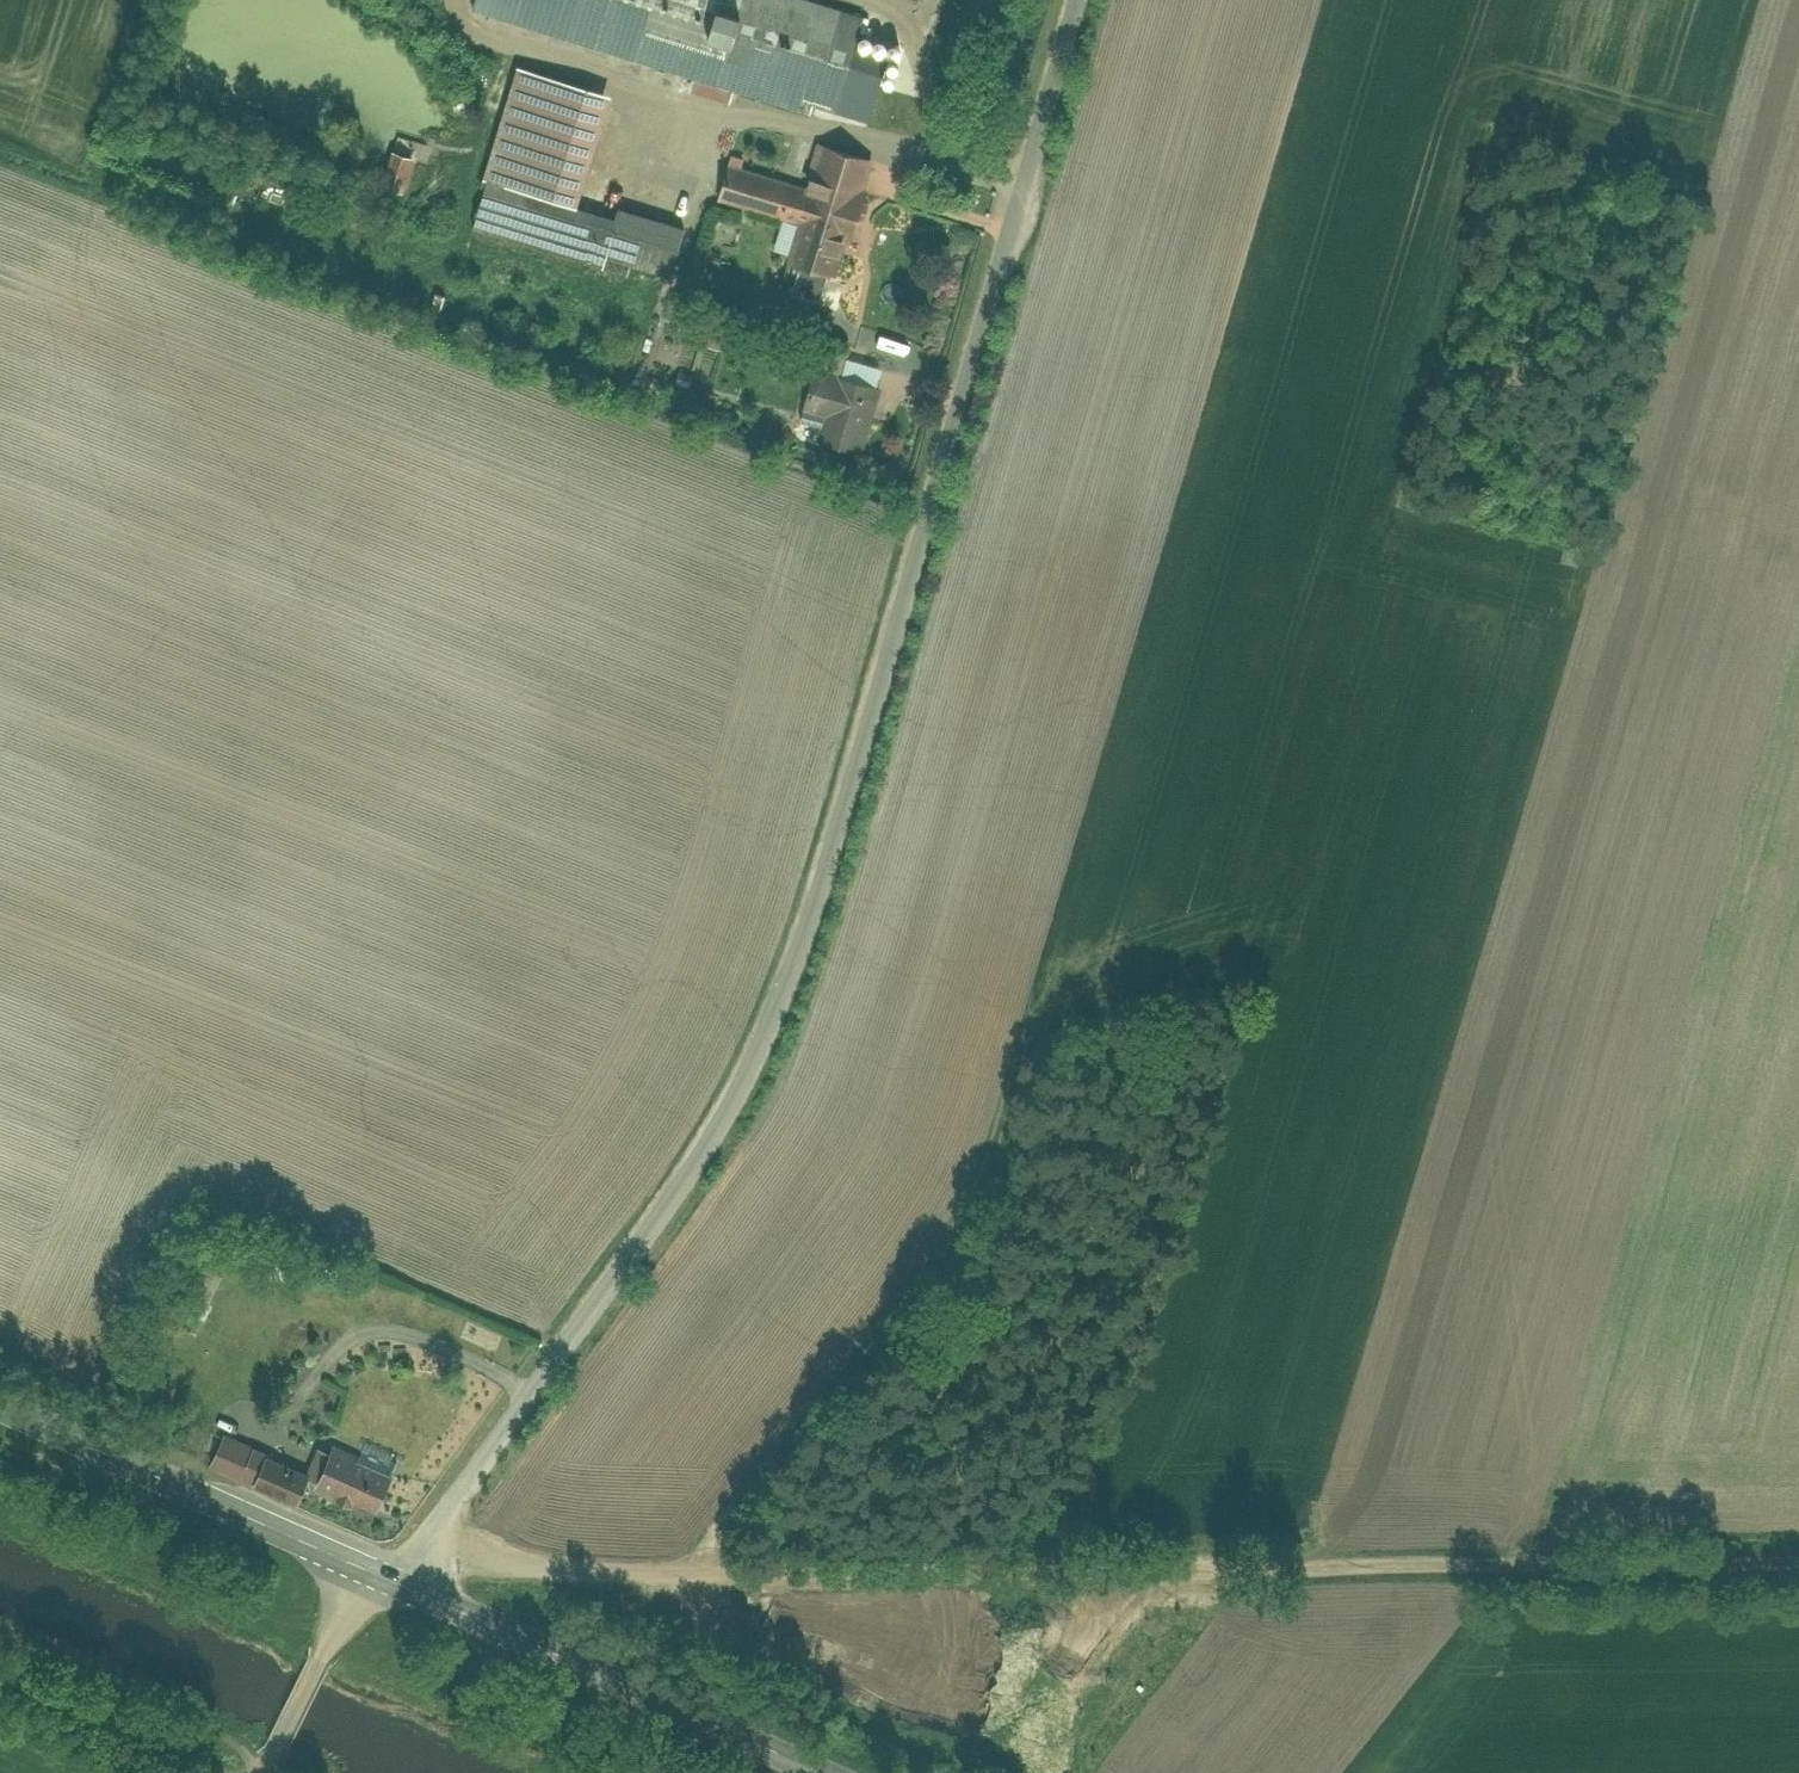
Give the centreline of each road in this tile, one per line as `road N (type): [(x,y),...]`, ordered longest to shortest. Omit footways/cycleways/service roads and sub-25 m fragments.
road 1 (unclassified): [(379,1573),(419,1552),(538,1378),(653,1234),(831,876),(1080,0)]
road 2 (track): [(1798,1568),(935,1585),(536,1569),(419,1552)]
road 3 (tertiary): [(827,1772),(379,1573)]
road 4 (tertiary): [(379,1573),(0,1404)]
road 5 (unclassified): [(283,1744),(379,1573)]

